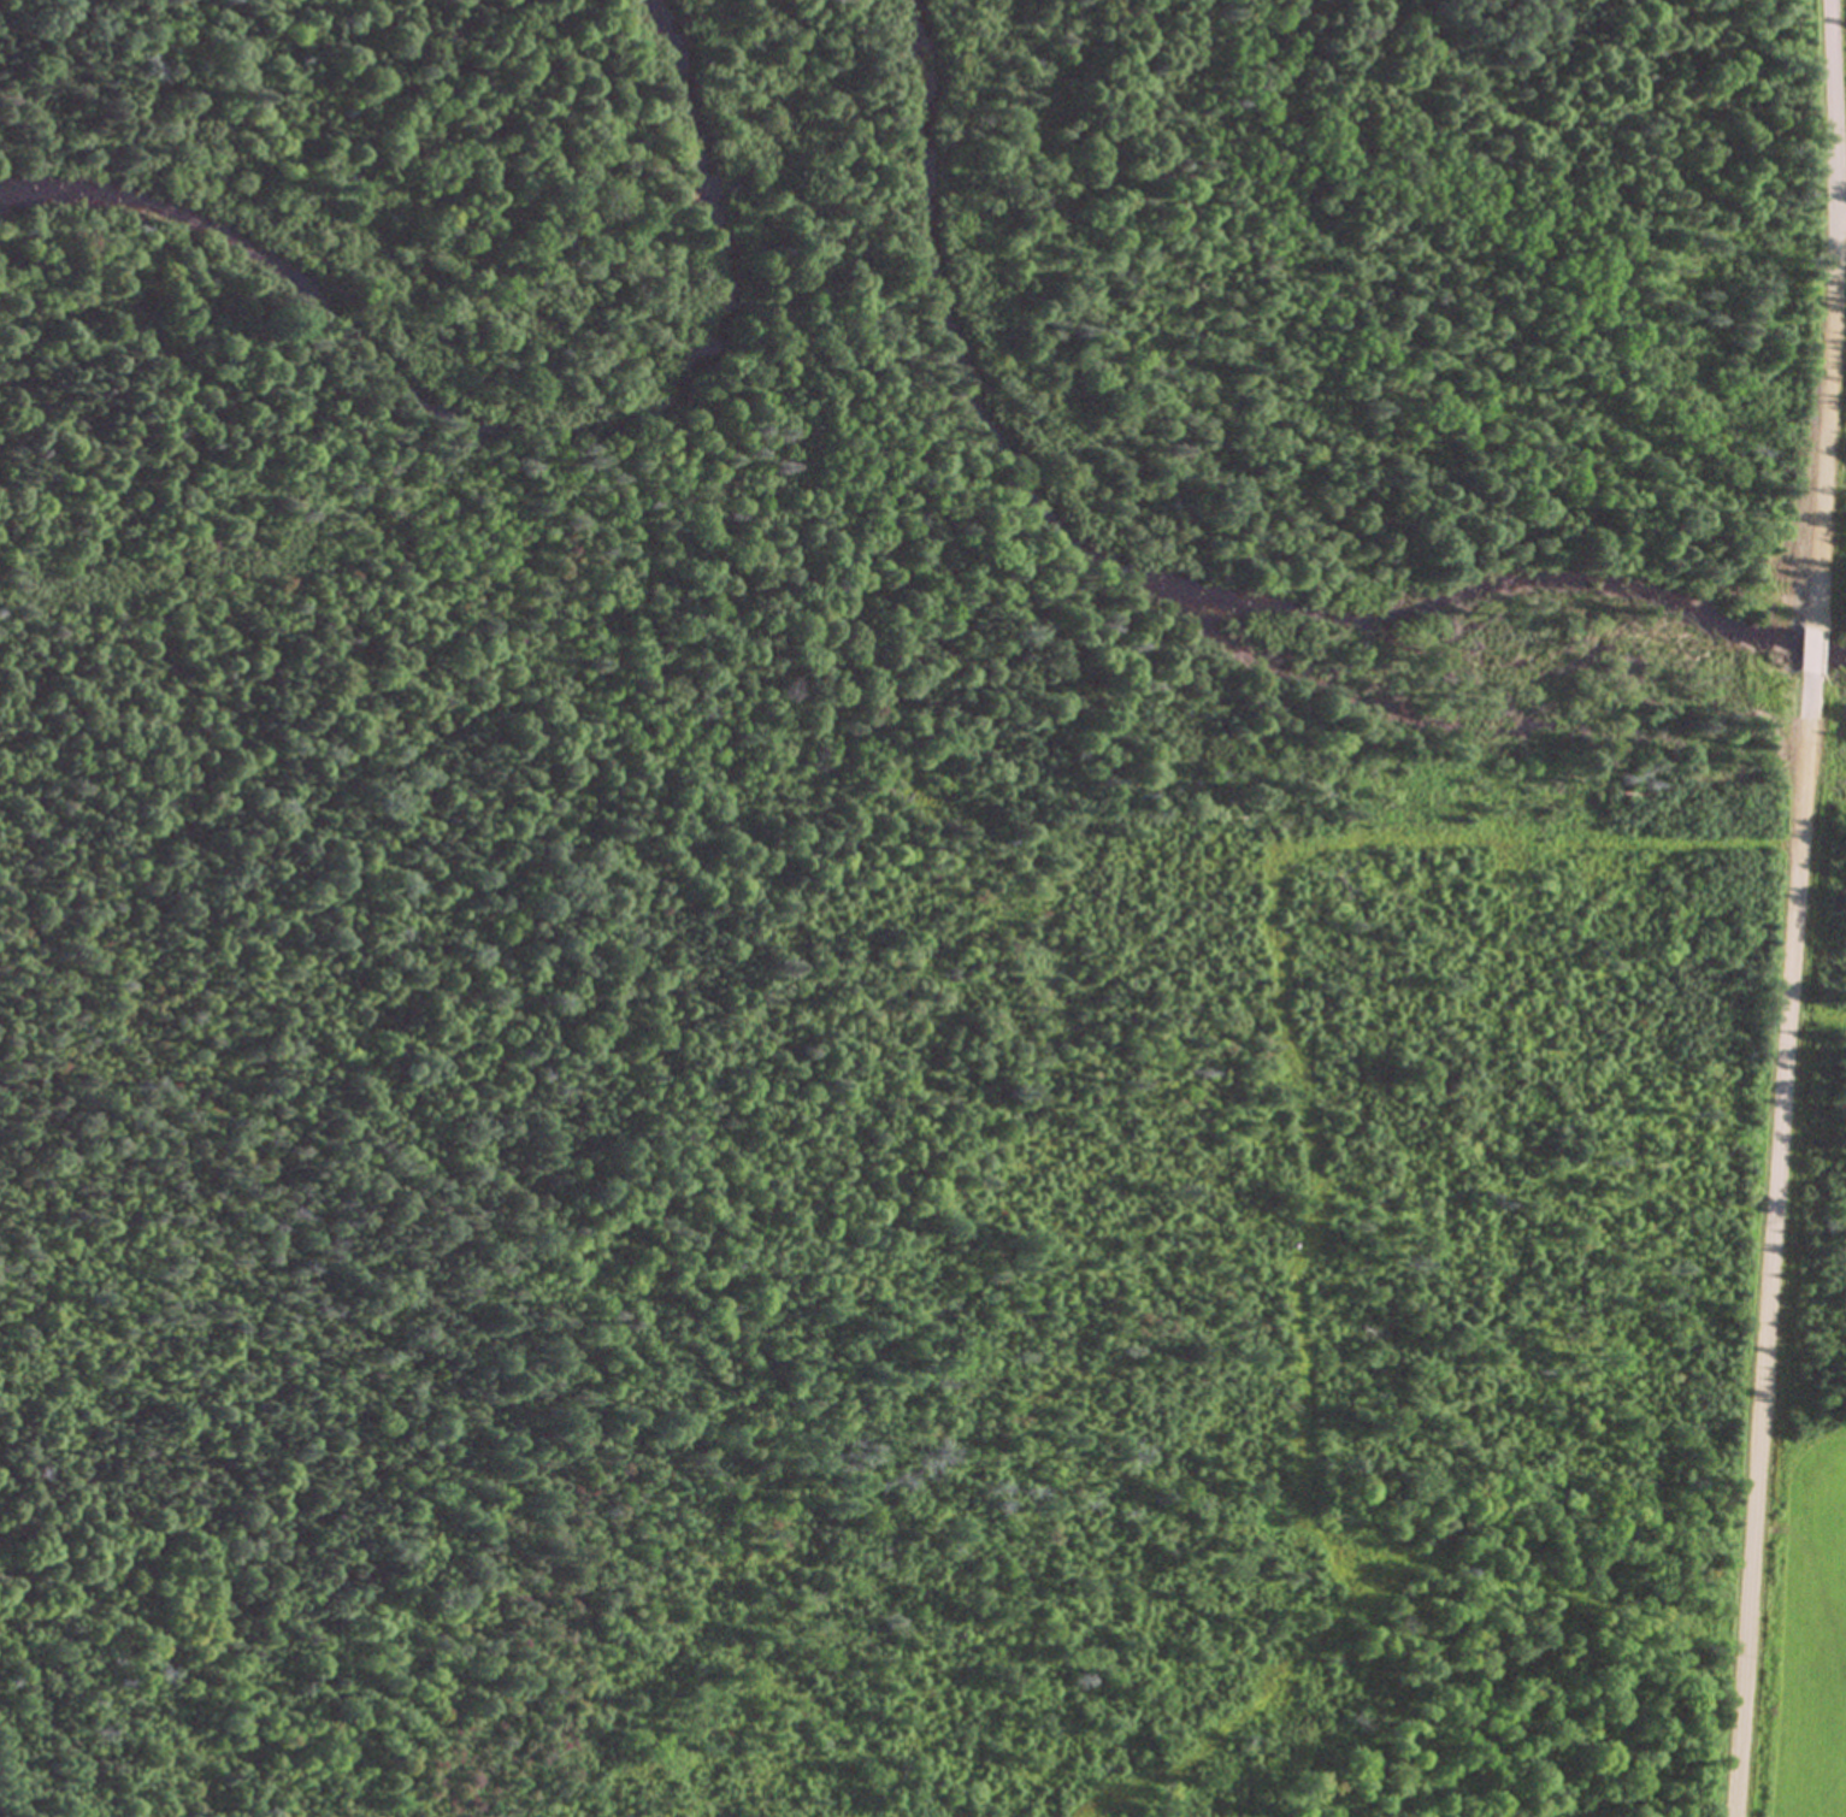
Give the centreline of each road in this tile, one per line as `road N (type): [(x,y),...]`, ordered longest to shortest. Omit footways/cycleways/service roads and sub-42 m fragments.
road 1 (residential): [(1735,1816),(1805,718)]
road 2 (residential): [(1817,571),(1836,231),(1827,0)]

